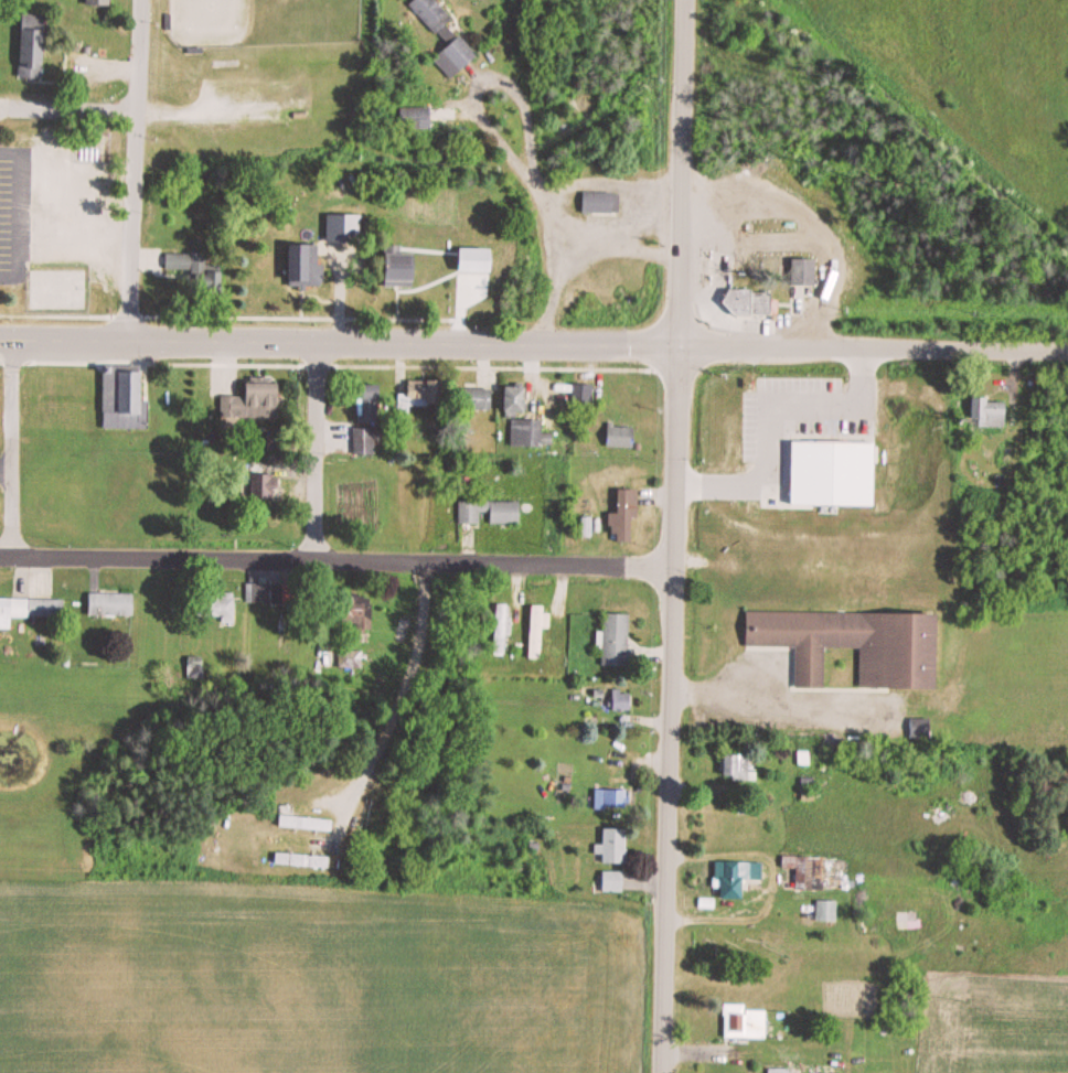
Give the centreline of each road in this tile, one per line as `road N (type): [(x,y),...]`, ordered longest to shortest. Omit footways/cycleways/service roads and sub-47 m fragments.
road 1 (tertiary): [(1067,350),(0,339)]
road 2 (residential): [(664,1072),(684,347)]
road 3 (residential): [(677,564),(0,549)]
road 4 (tertiary): [(684,347),(689,0)]
road 5 (residential): [(130,342),(144,0)]
road 6 (residential): [(311,552),(317,343)]
road 7 (residential): [(7,549),(12,340)]
road 8 (residential): [(140,109),(0,108)]

